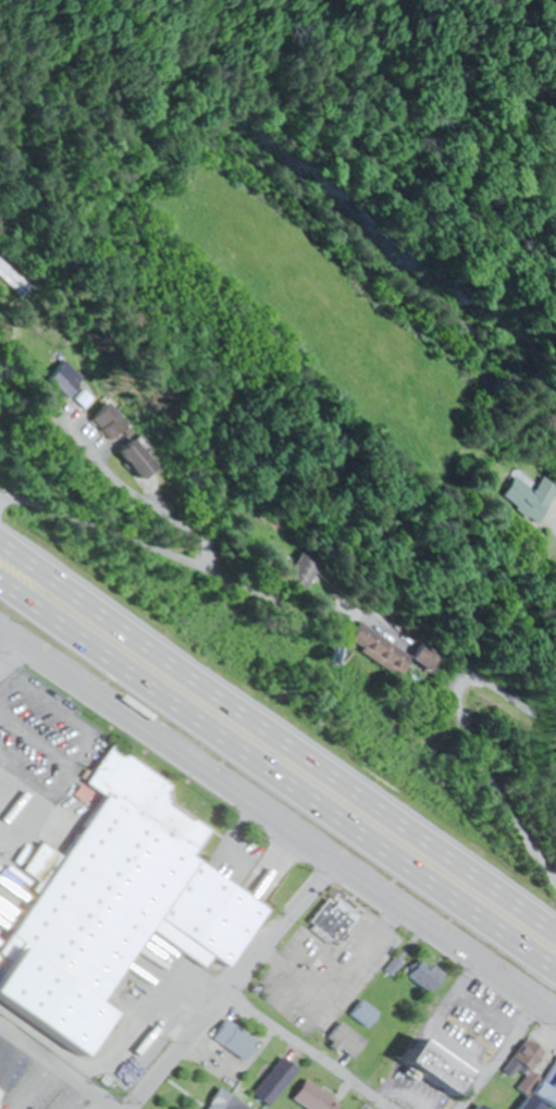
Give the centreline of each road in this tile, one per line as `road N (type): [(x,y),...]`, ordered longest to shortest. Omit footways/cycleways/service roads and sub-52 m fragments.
road 1 (trunk): [(555,931),(0,539)]
road 2 (trunk): [(0,579),(555,969)]
road 3 (residential): [(0,627),(555,1013)]
road 4 (residential): [(0,500),(203,567),(207,552),(88,452)]
road 5 (residential): [(555,869),(487,776),(461,691),(477,678),(555,721)]
road 6 (residential): [(390,1108),(230,997)]
road 7 (residential): [(230,997),(335,862)]
road 8 (residential): [(132,1108),(230,997)]
road 9 (residential): [(113,1108),(0,1032)]

